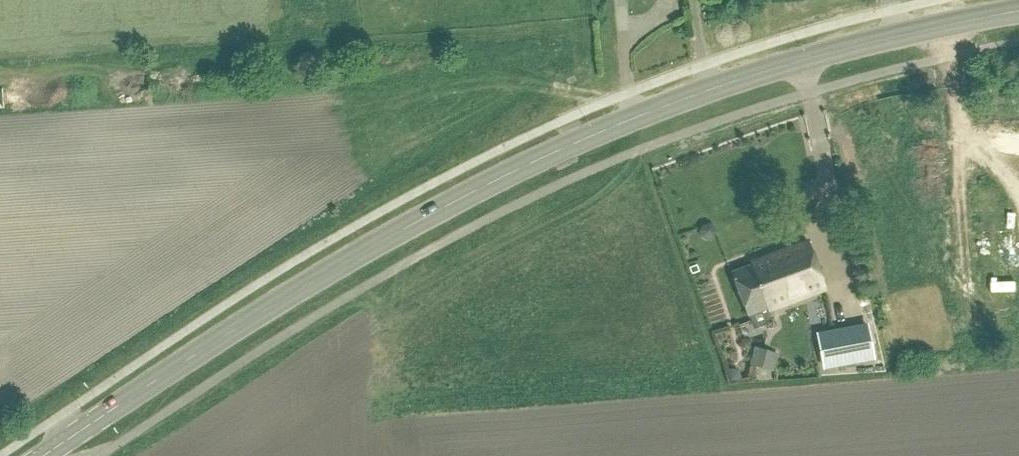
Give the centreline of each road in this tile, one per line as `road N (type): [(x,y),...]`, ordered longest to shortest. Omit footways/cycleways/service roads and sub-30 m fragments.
road 1 (secondary): [(43,455),(359,253),(630,118),(783,64),(1018,10)]

